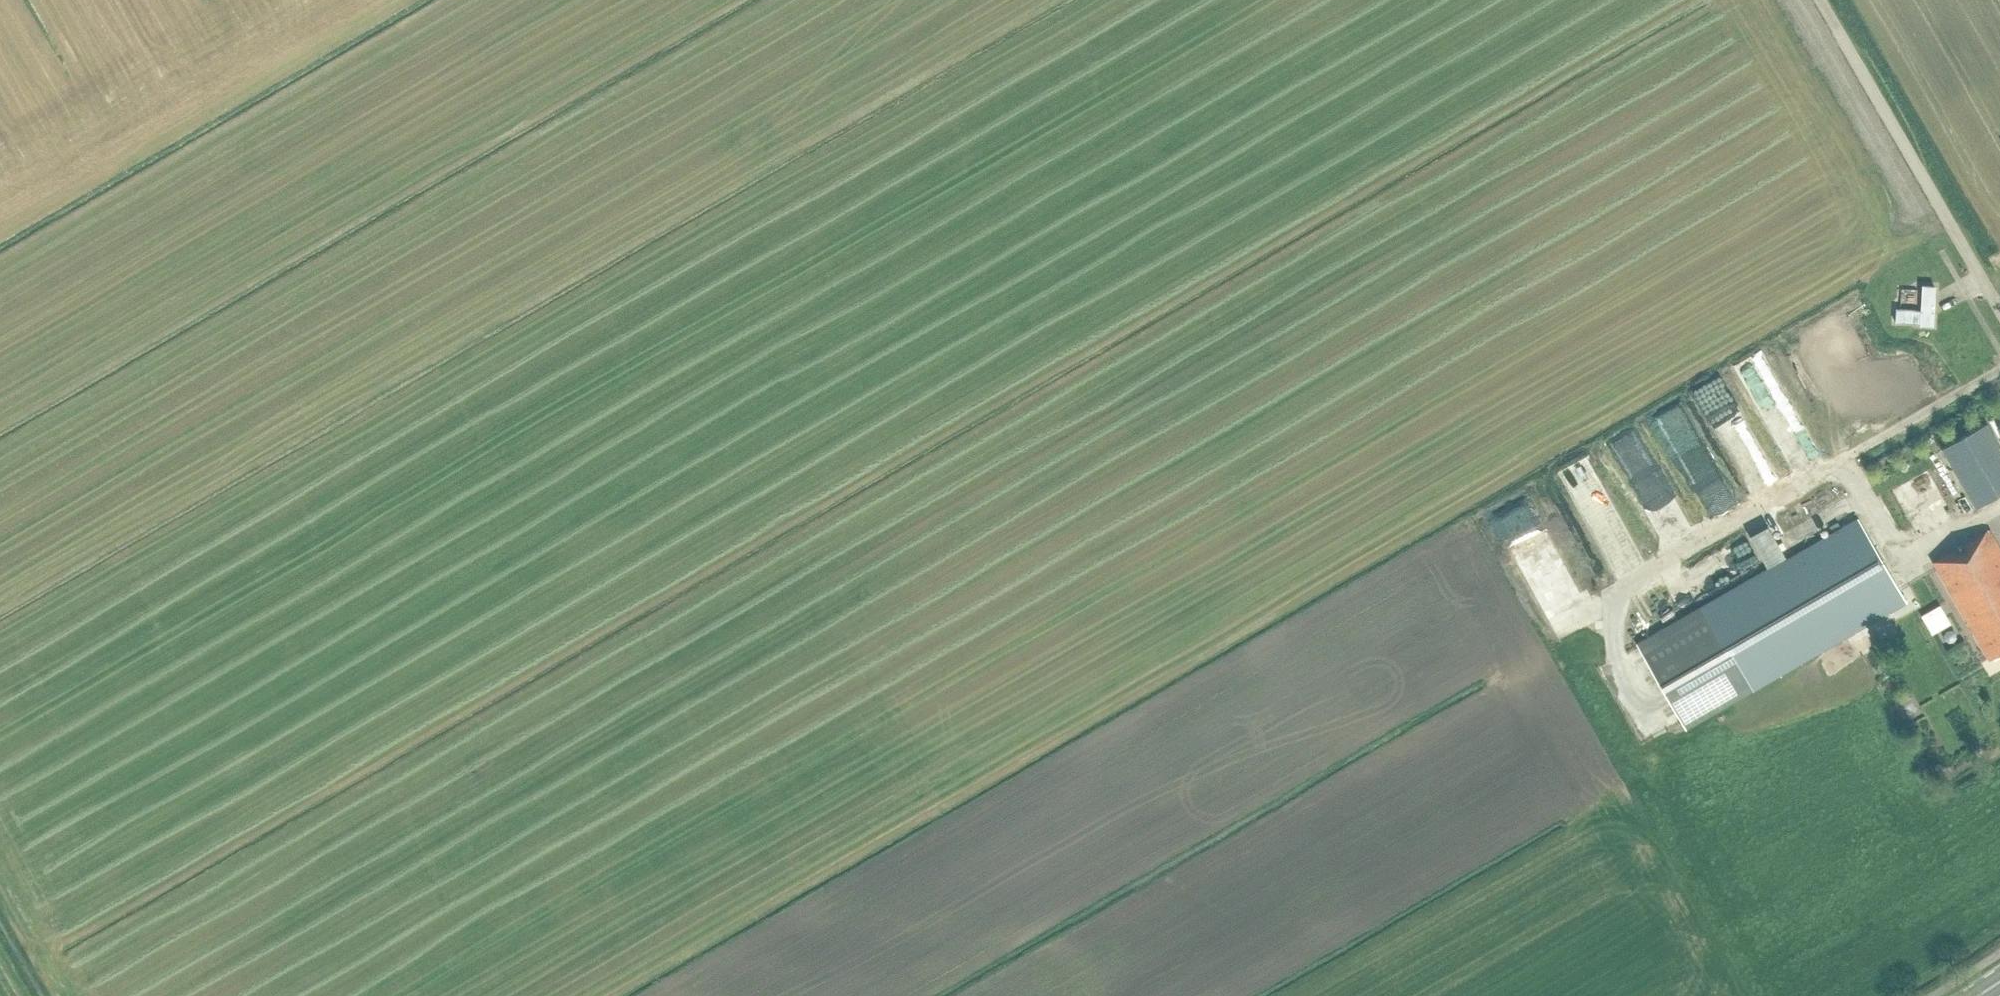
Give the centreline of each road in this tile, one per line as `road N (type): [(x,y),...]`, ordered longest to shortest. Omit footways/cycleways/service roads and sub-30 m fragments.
road 1 (unclassified): [(1999,312),(1820,0)]

